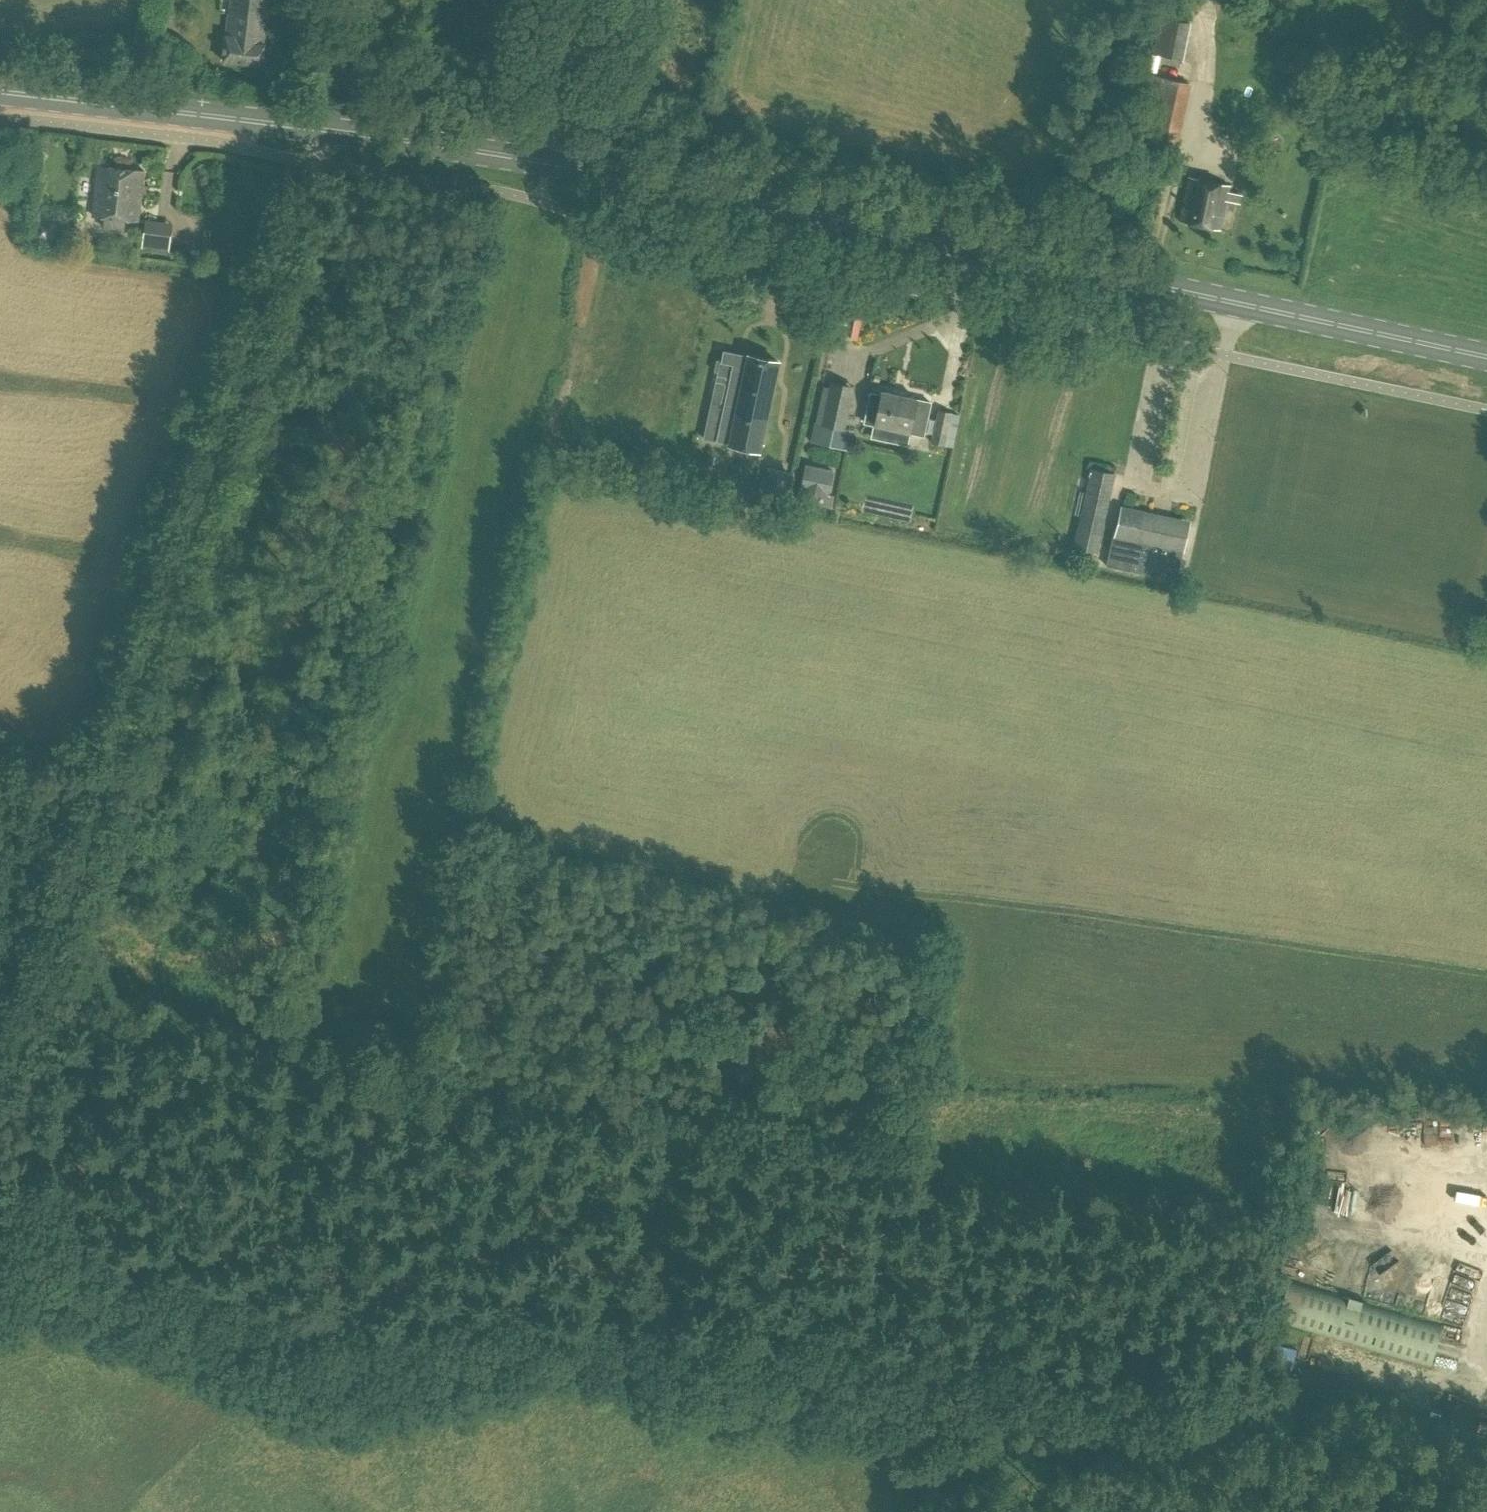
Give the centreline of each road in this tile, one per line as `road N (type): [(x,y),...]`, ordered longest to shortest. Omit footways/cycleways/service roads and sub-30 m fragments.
road 1 (track): [(0,1096),(24,1061),(301,164),(333,135)]
road 2 (primary): [(1486,358),(981,247),(546,165)]
road 3 (primary): [(546,165),(0,96)]
road 4 (unclassified): [(546,165),(579,0)]

